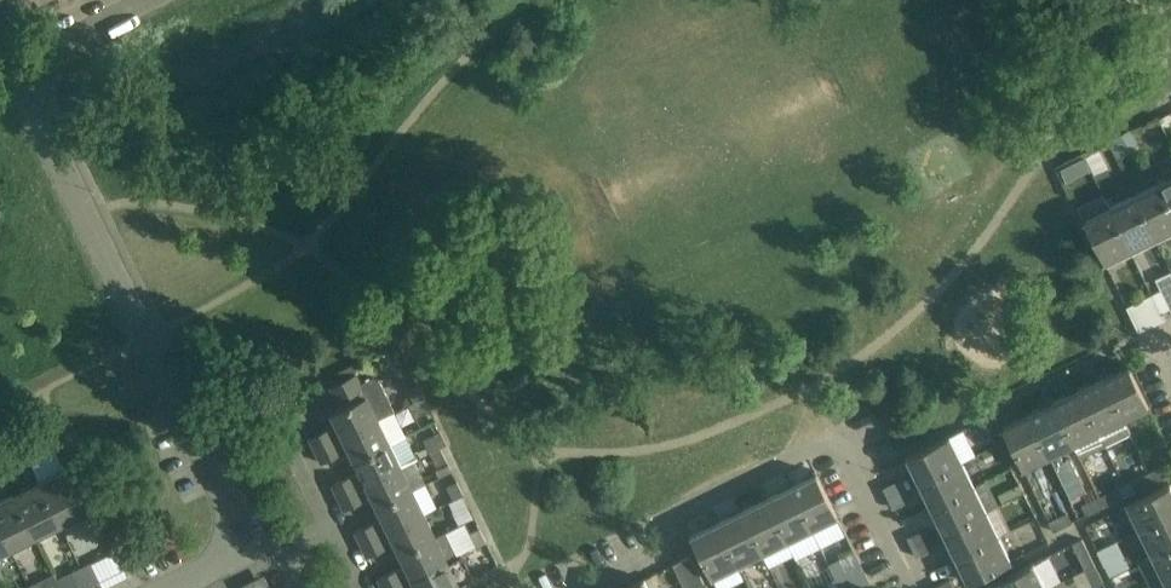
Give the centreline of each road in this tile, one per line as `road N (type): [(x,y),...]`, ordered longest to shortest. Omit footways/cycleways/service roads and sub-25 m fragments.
road 1 (unclassified): [(12,65),(229,496),(235,520),(229,546)]
road 2 (residential): [(588,587),(658,553),(678,516),(840,437),(916,587)]
road 3 (residential): [(12,65),(144,0)]

